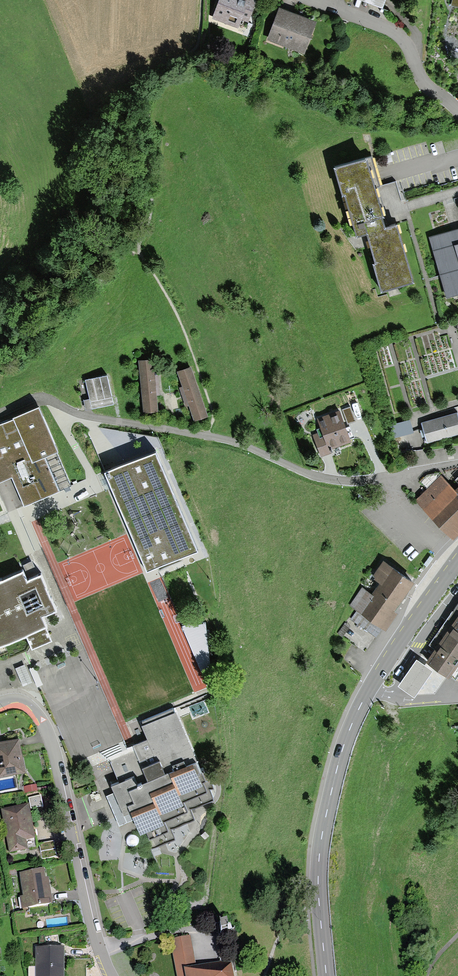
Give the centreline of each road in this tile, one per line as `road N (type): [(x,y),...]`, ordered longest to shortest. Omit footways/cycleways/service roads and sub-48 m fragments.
road 1 (tertiary): [(327,975),(319,861),(345,741),(384,664),(457,561)]
road 2 (residential): [(112,975),(94,935),(46,729),(21,701),(0,702)]
road 3 (residential): [(457,109),(419,76),(406,44),(388,29),(316,0)]

